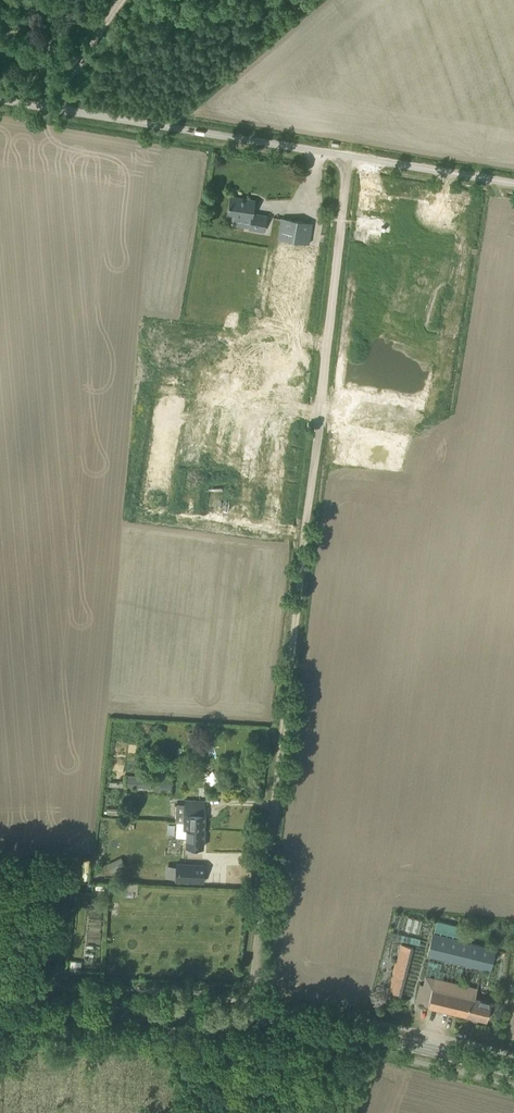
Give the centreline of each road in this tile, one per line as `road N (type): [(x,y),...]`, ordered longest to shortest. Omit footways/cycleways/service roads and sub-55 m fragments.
road 1 (track): [(345,156),(255,1020)]
road 2 (unclassified): [(513,184),(0,102)]
road 3 (secondary): [(513,1071),(255,1020),(0,1009)]

